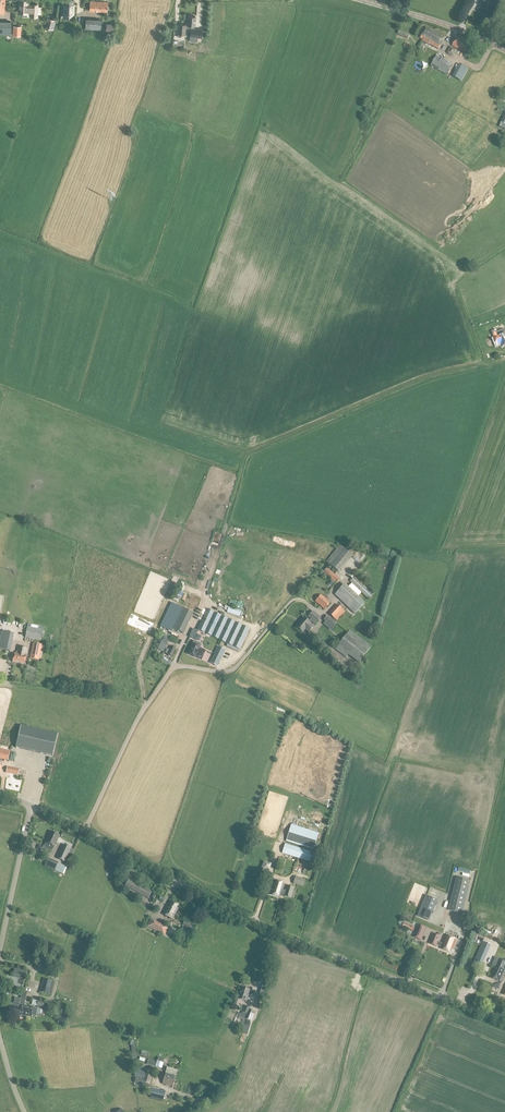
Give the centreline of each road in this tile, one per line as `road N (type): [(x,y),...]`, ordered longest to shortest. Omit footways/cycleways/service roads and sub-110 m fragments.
road 1 (unclassified): [(504,1021),(298,943),(85,830)]
road 2 (unclassified): [(173,667),(142,712),(85,830)]
road 3 (residential): [(504,50),(361,0)]
road 4 (unclassified): [(0,948),(31,806)]

